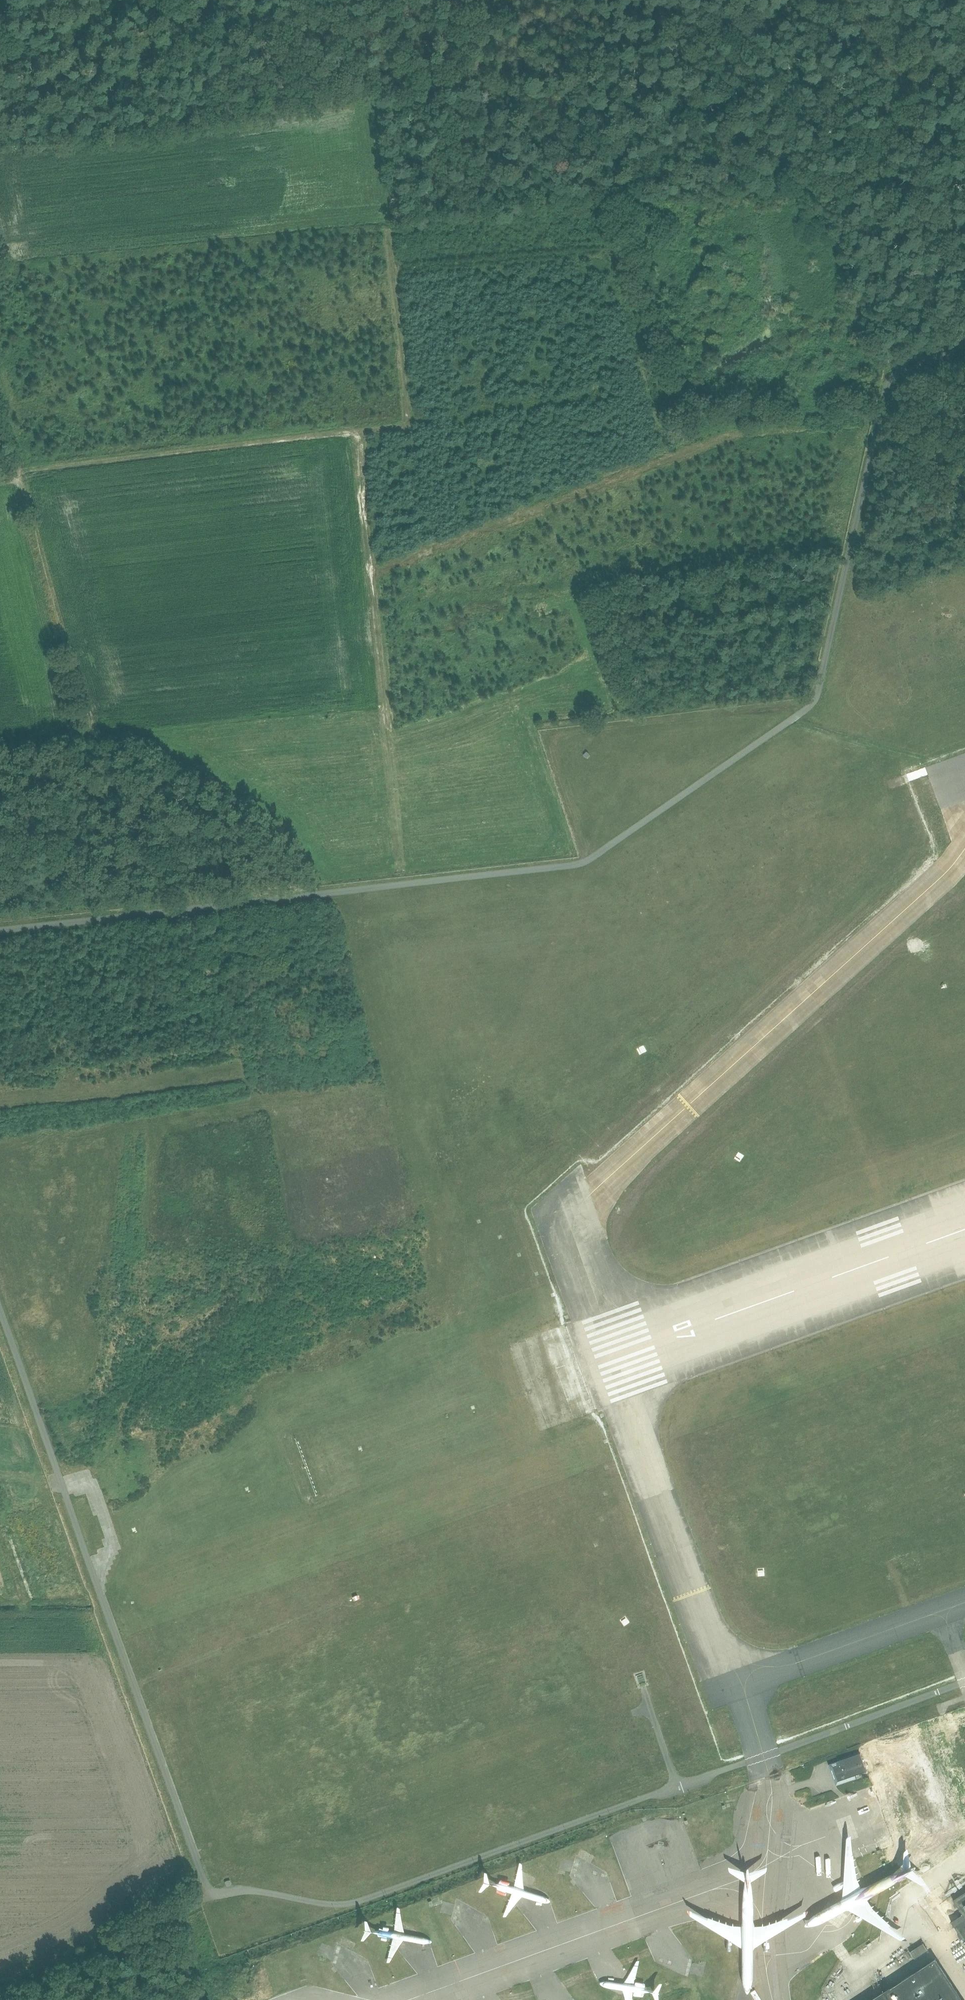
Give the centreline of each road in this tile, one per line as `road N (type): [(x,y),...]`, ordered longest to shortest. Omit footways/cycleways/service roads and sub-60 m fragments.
road 1 (track): [(177,1913),(0,1986)]

